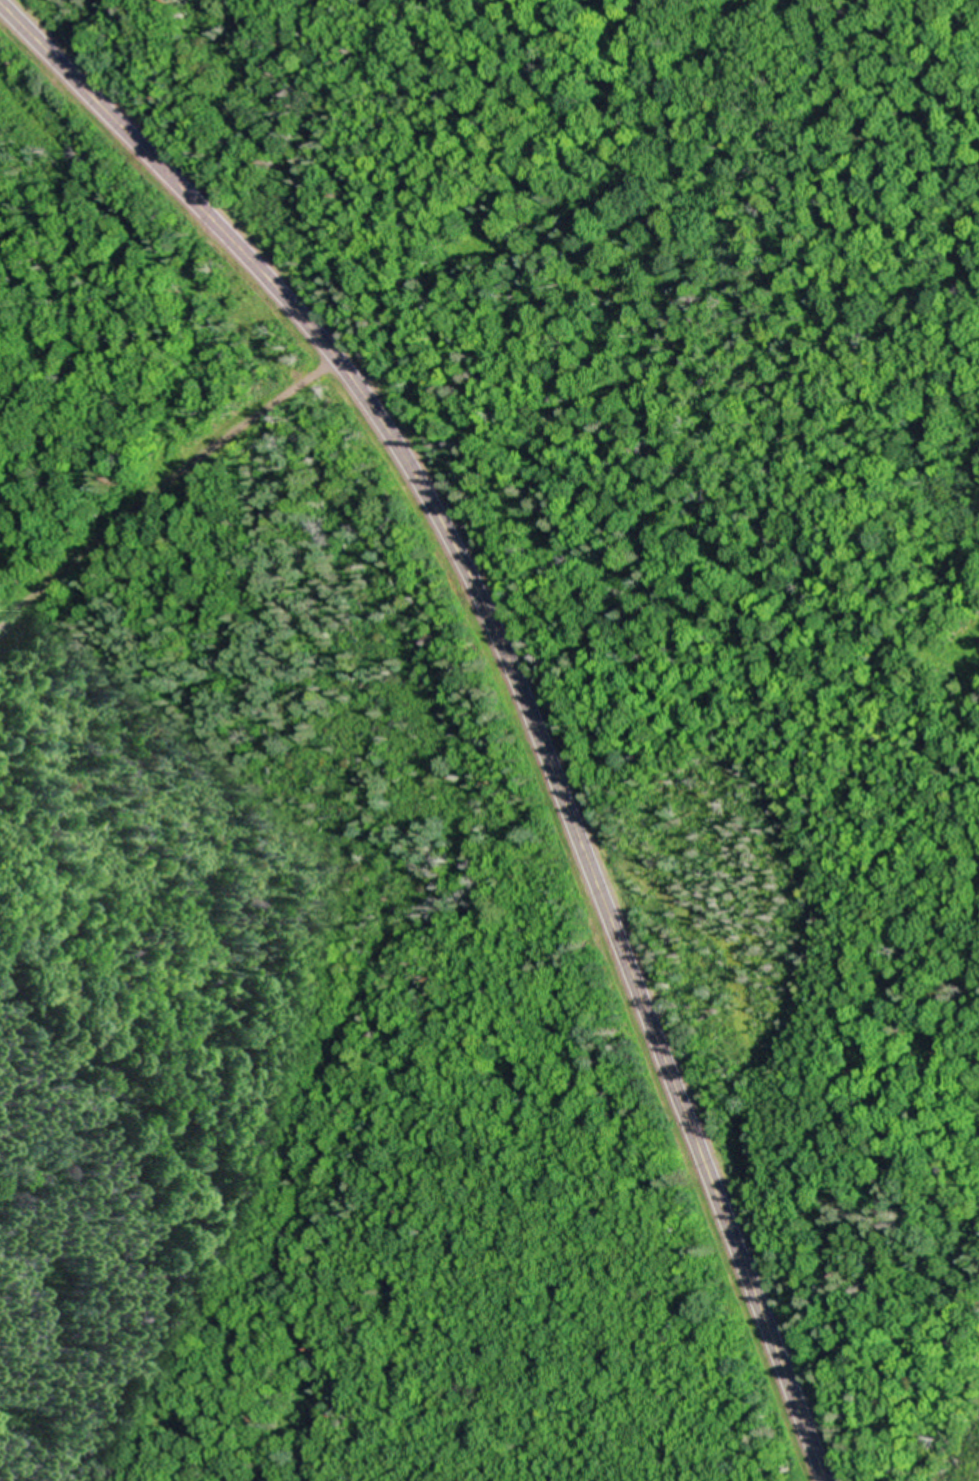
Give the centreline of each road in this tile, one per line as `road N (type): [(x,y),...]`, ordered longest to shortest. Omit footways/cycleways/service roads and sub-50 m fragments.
road 1 (tertiary): [(824,1480),(504,632),(464,552),(371,402),(291,301),(1,0)]

